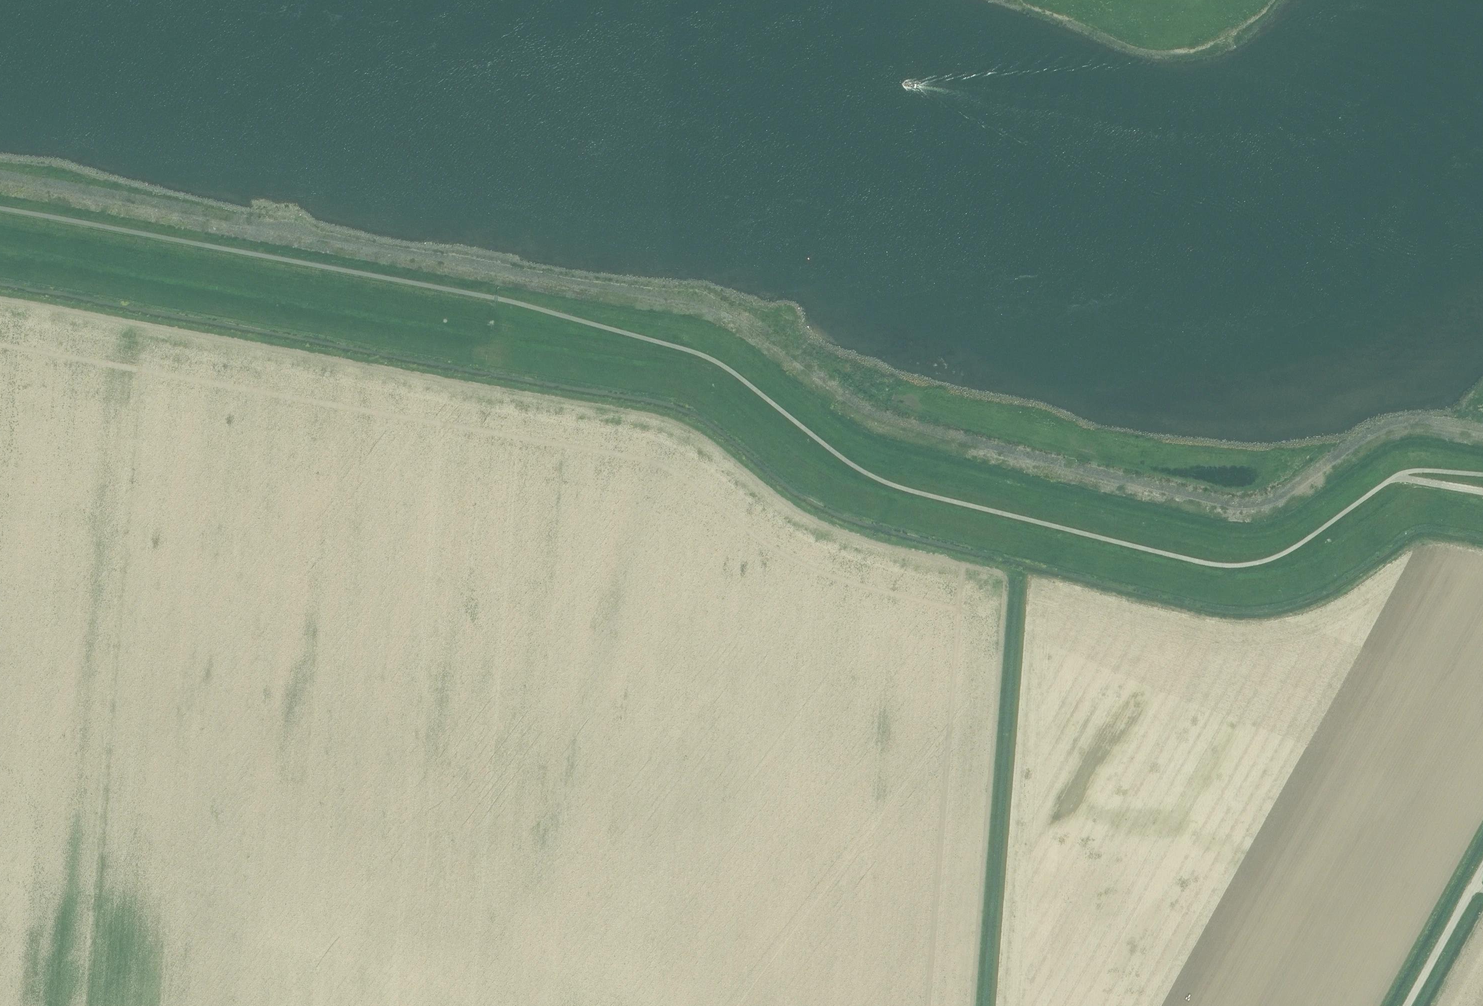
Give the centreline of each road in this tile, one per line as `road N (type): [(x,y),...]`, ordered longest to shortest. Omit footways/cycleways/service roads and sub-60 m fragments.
road 1 (unclassified): [(1407,1005),(1482,870)]

